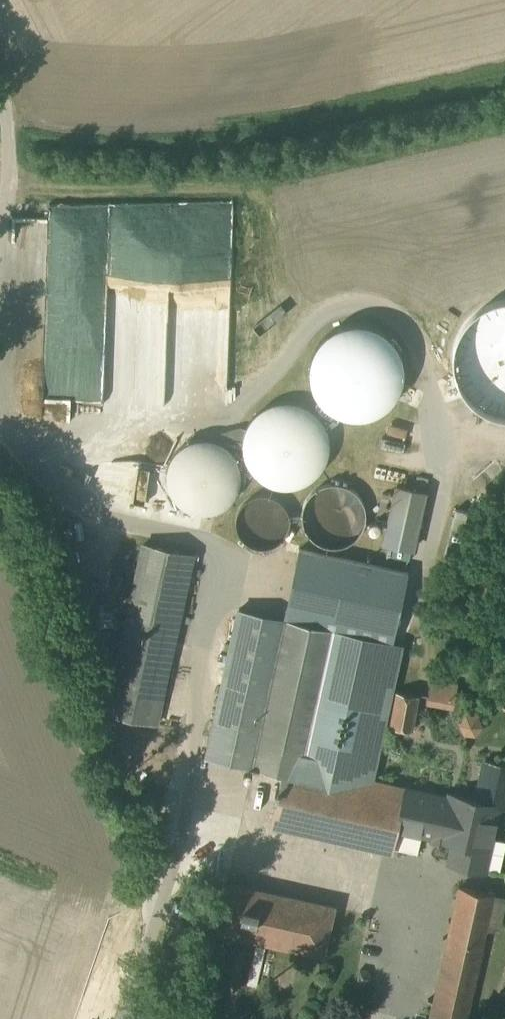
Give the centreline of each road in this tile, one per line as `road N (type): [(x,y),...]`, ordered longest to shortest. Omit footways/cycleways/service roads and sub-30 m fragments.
road 1 (unclassified): [(0,95),(13,182),(0,243)]
road 2 (unclassified): [(0,422),(29,460),(94,511)]

